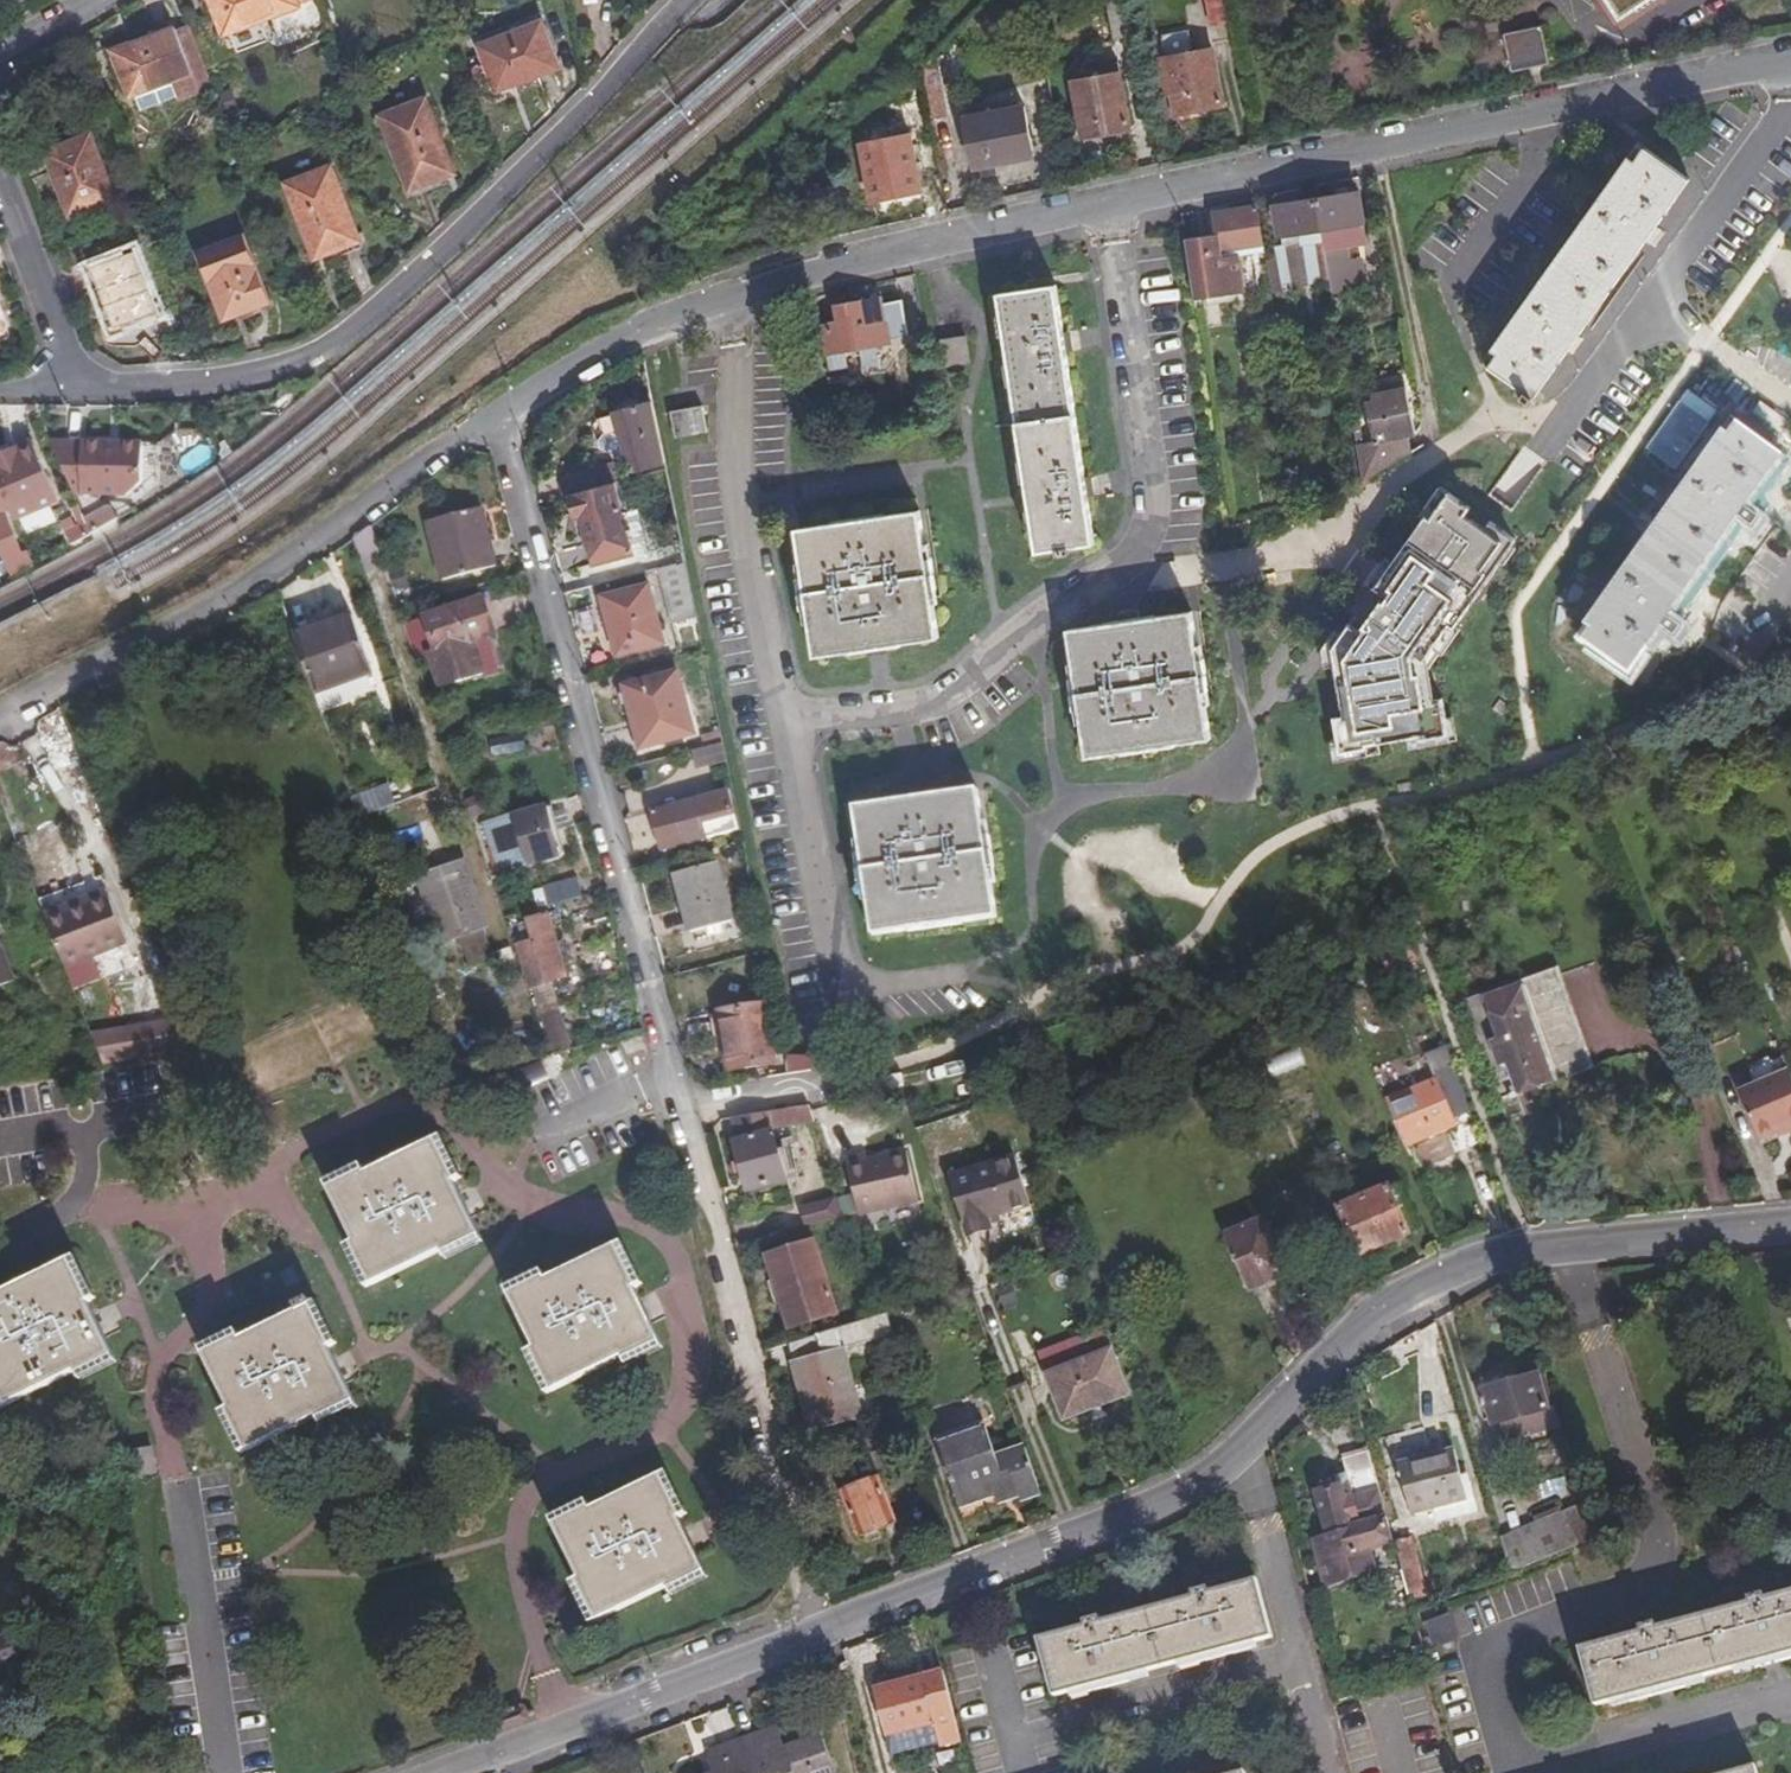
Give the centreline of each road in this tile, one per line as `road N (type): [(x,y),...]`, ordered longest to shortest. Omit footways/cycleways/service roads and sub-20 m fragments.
road 1 (residential): [(816,1636),(1203,1481),(1361,1329),(1422,1287),(1489,1258),(1790,1226)]
road 2 (residential): [(782,720),(926,710),(1145,546),(1161,498),(1109,205)]
road 3 (residential): [(69,383),(224,379),(287,366),(340,338),(687,0)]
road 4 (residential): [(1789,66),(1109,205)]
road 5 (residential): [(666,1073),(511,437),(496,419)]
road 6 (residential): [(816,1636),(666,1073)]
road 7 (residential): [(1790,108),(1506,500)]
road 8 (residential): [(782,720),(739,500),(728,302)]
road 9 (residential): [(960,976),(848,995),(807,874),(782,720)]
road 10 (residential): [(1109,205),(859,260),(728,302)]
road 11 (residential): [(465,1772),(816,1636)]
road 12 (residential): [(263,576),(0,714)]
road 13 (residential): [(263,576),(424,460),(496,419)]
road 14 (residential): [(728,302),(622,345),(496,419)]
road 15 (residential): [(0,189),(68,356),(69,383)]
road 16 (residential): [(540,1141),(666,1073)]

